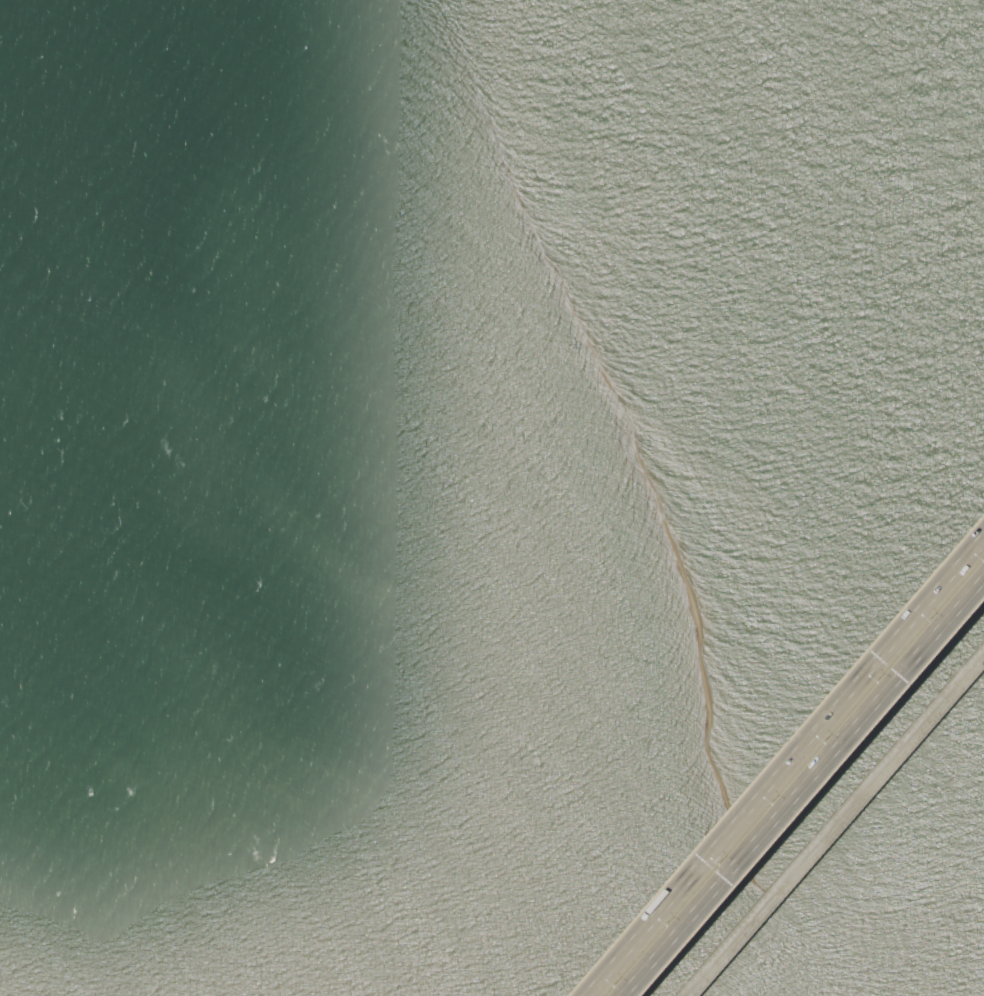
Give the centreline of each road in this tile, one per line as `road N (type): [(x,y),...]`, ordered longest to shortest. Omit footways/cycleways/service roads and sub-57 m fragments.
road 1 (motorway): [(983,542),(589,995)]
road 2 (motorway): [(626,995),(983,583)]

